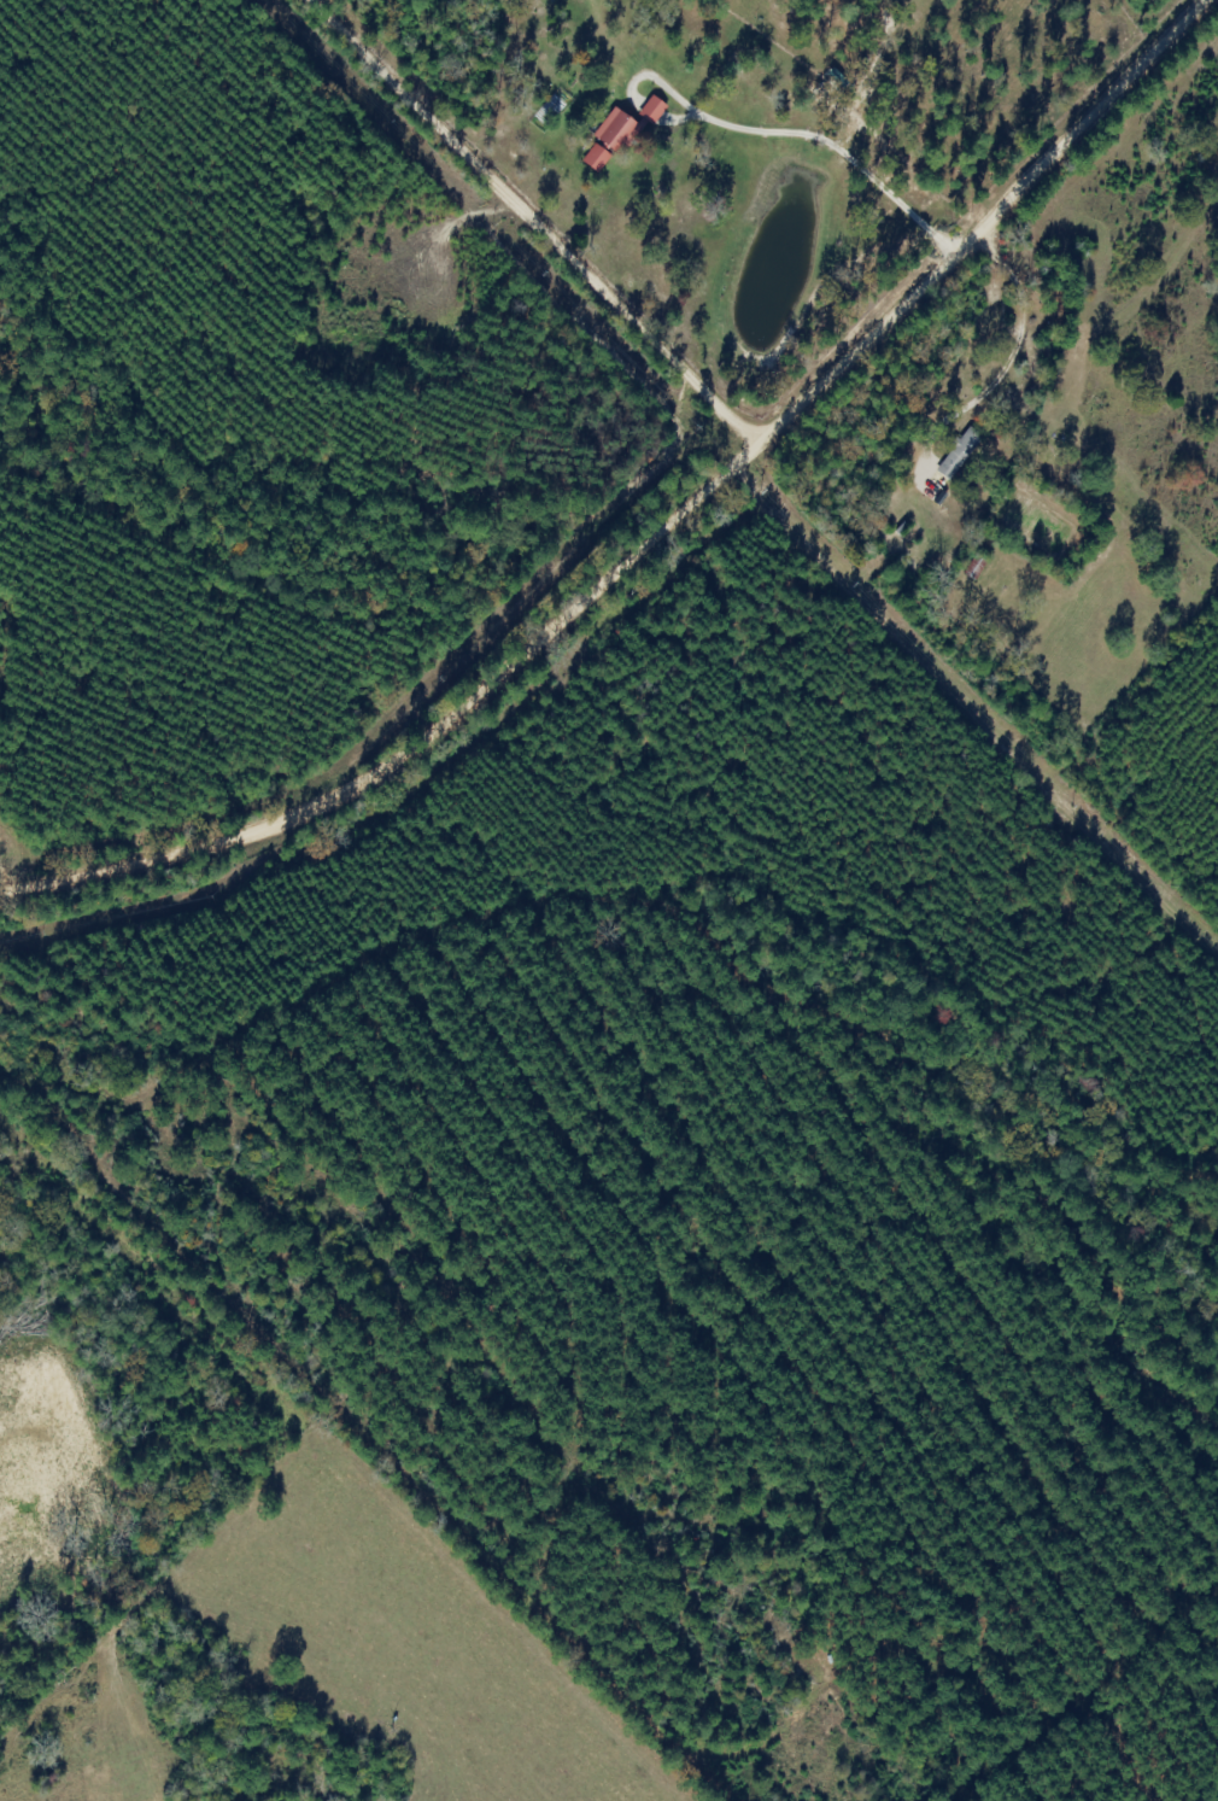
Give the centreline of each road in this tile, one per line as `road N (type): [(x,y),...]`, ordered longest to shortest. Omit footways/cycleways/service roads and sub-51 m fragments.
road 1 (residential): [(0,878),(112,859),(292,793),(502,666),(722,468),(740,414),(860,335),(1205,0)]
road 2 (residential): [(740,414),(297,0)]

